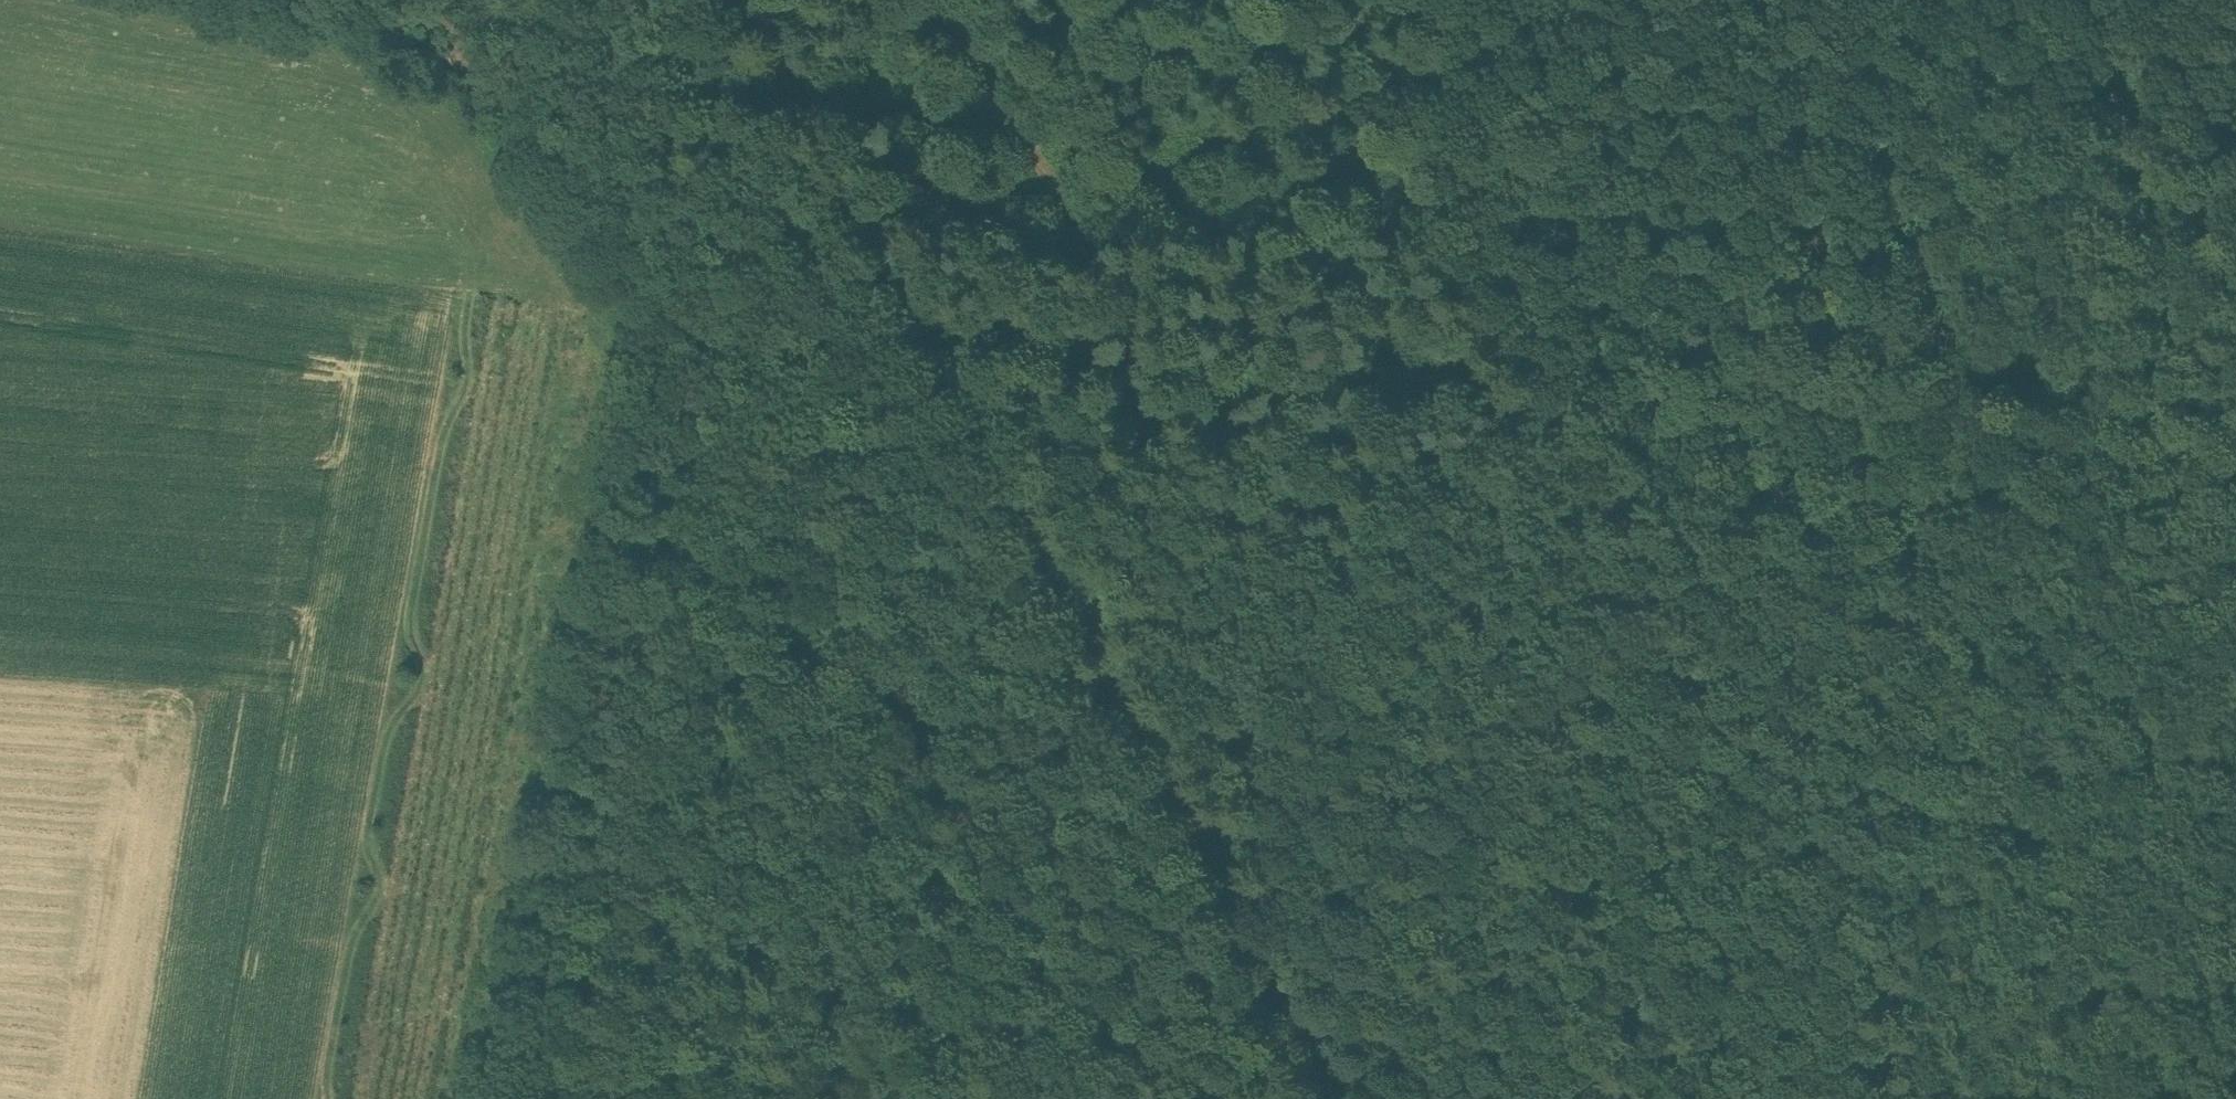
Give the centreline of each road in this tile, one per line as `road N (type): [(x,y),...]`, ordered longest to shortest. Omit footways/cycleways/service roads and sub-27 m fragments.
road 1 (track): [(1340,1098),(739,0)]
road 2 (track): [(160,0),(402,49),(514,136)]
road 3 (track): [(450,0),(514,136)]

